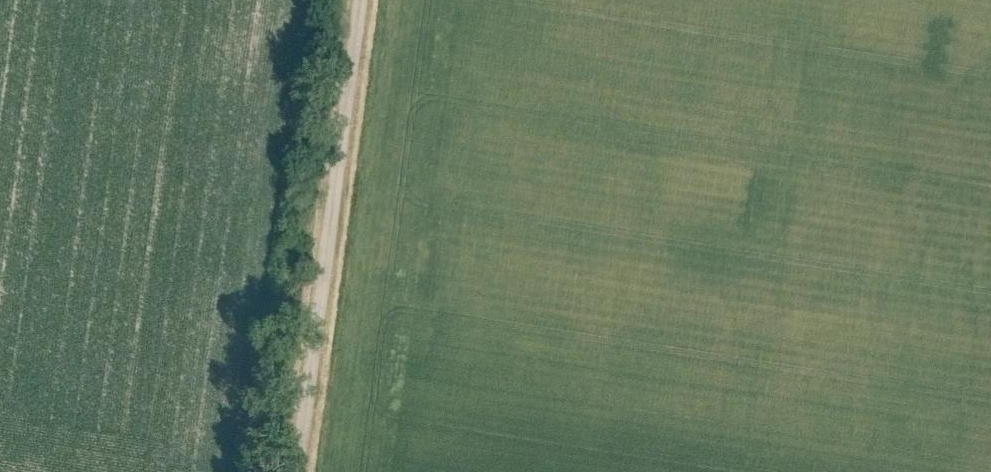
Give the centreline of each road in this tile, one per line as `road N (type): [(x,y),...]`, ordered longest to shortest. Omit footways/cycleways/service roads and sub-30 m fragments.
road 1 (track): [(304,471),(368,0)]

